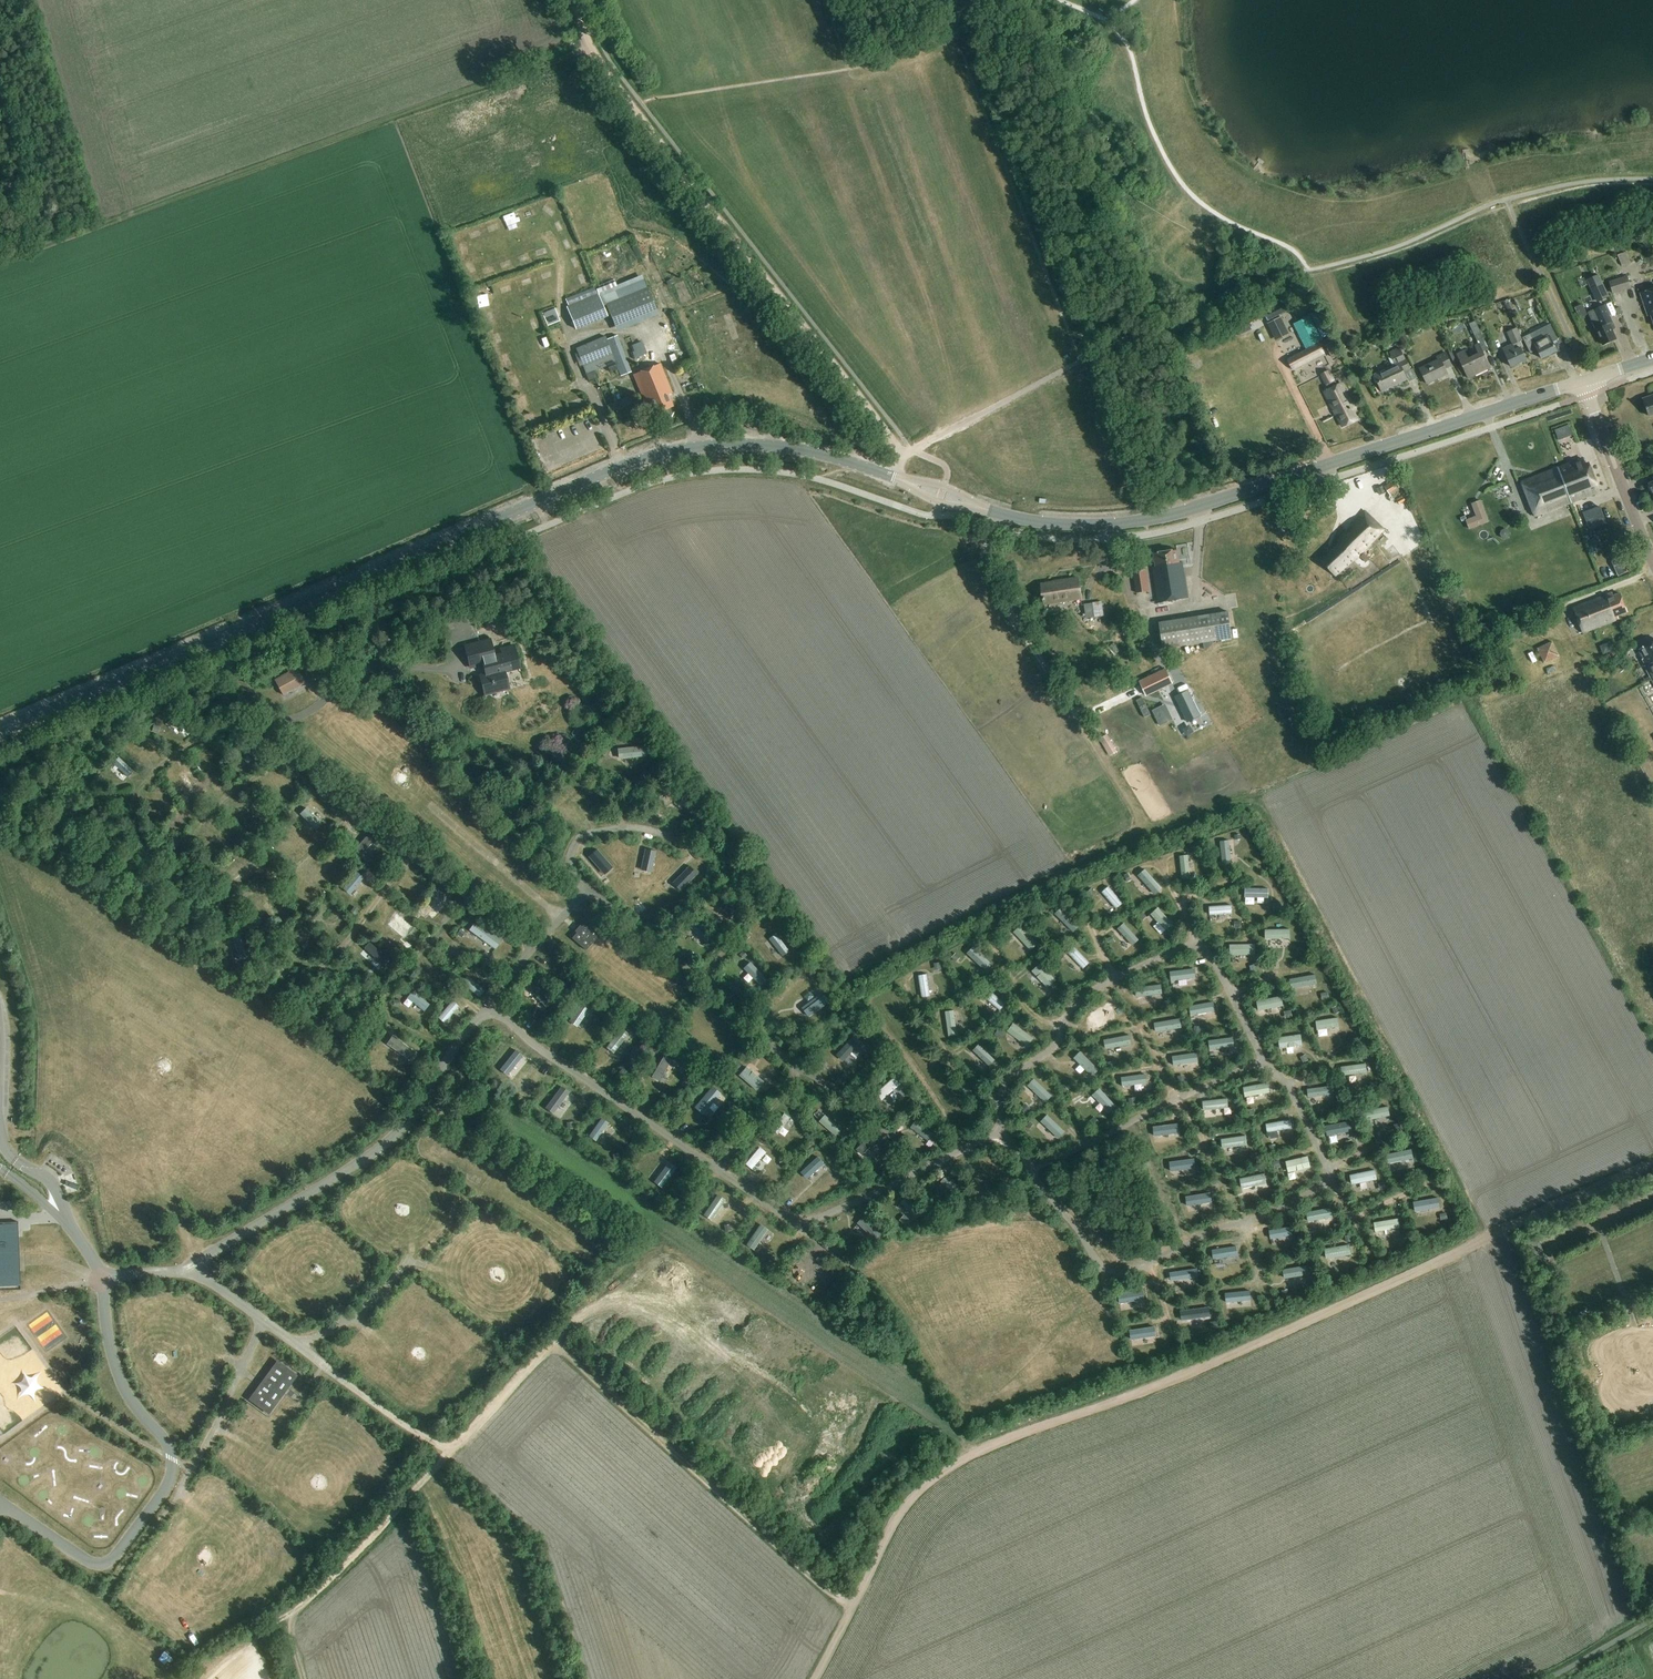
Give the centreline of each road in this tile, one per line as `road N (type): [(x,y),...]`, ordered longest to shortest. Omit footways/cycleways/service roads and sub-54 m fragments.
road 1 (tertiary): [(0,731),(663,453),(765,446),(908,482)]
road 2 (track): [(1652,1164),(1307,1322),(939,1470),(895,1516),(853,1609)]
road 3 (tertiary): [(979,507),(1071,527),(1164,518),(1584,382)]
road 4 (track): [(0,262),(588,46)]
road 5 (track): [(574,0),(599,64),(903,456),(889,475)]
road 6 (track): [(853,1609),(562,1345),(550,1344),(448,1454)]
road 7 (track): [(448,1454),(286,1618),(299,1678)]
road 8 (unclassified): [(1652,561),(1584,382)]
road 9 (track): [(448,1454),(347,1384)]

